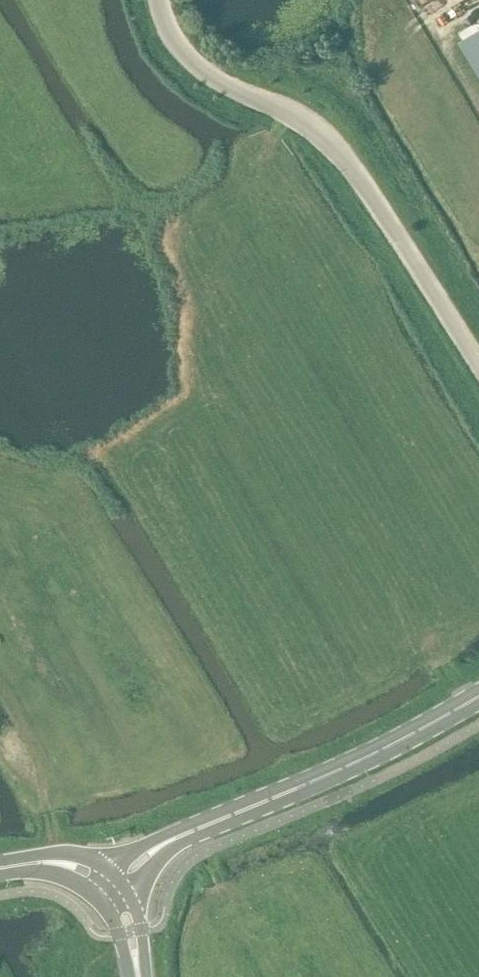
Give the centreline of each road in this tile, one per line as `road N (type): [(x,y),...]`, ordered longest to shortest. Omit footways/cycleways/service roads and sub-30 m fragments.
road 1 (unclassified): [(478,372),(351,161),(322,130),(207,77),(161,28),(153,0)]
road 2 (secondary): [(110,888),(180,840),(335,774),(478,698)]

